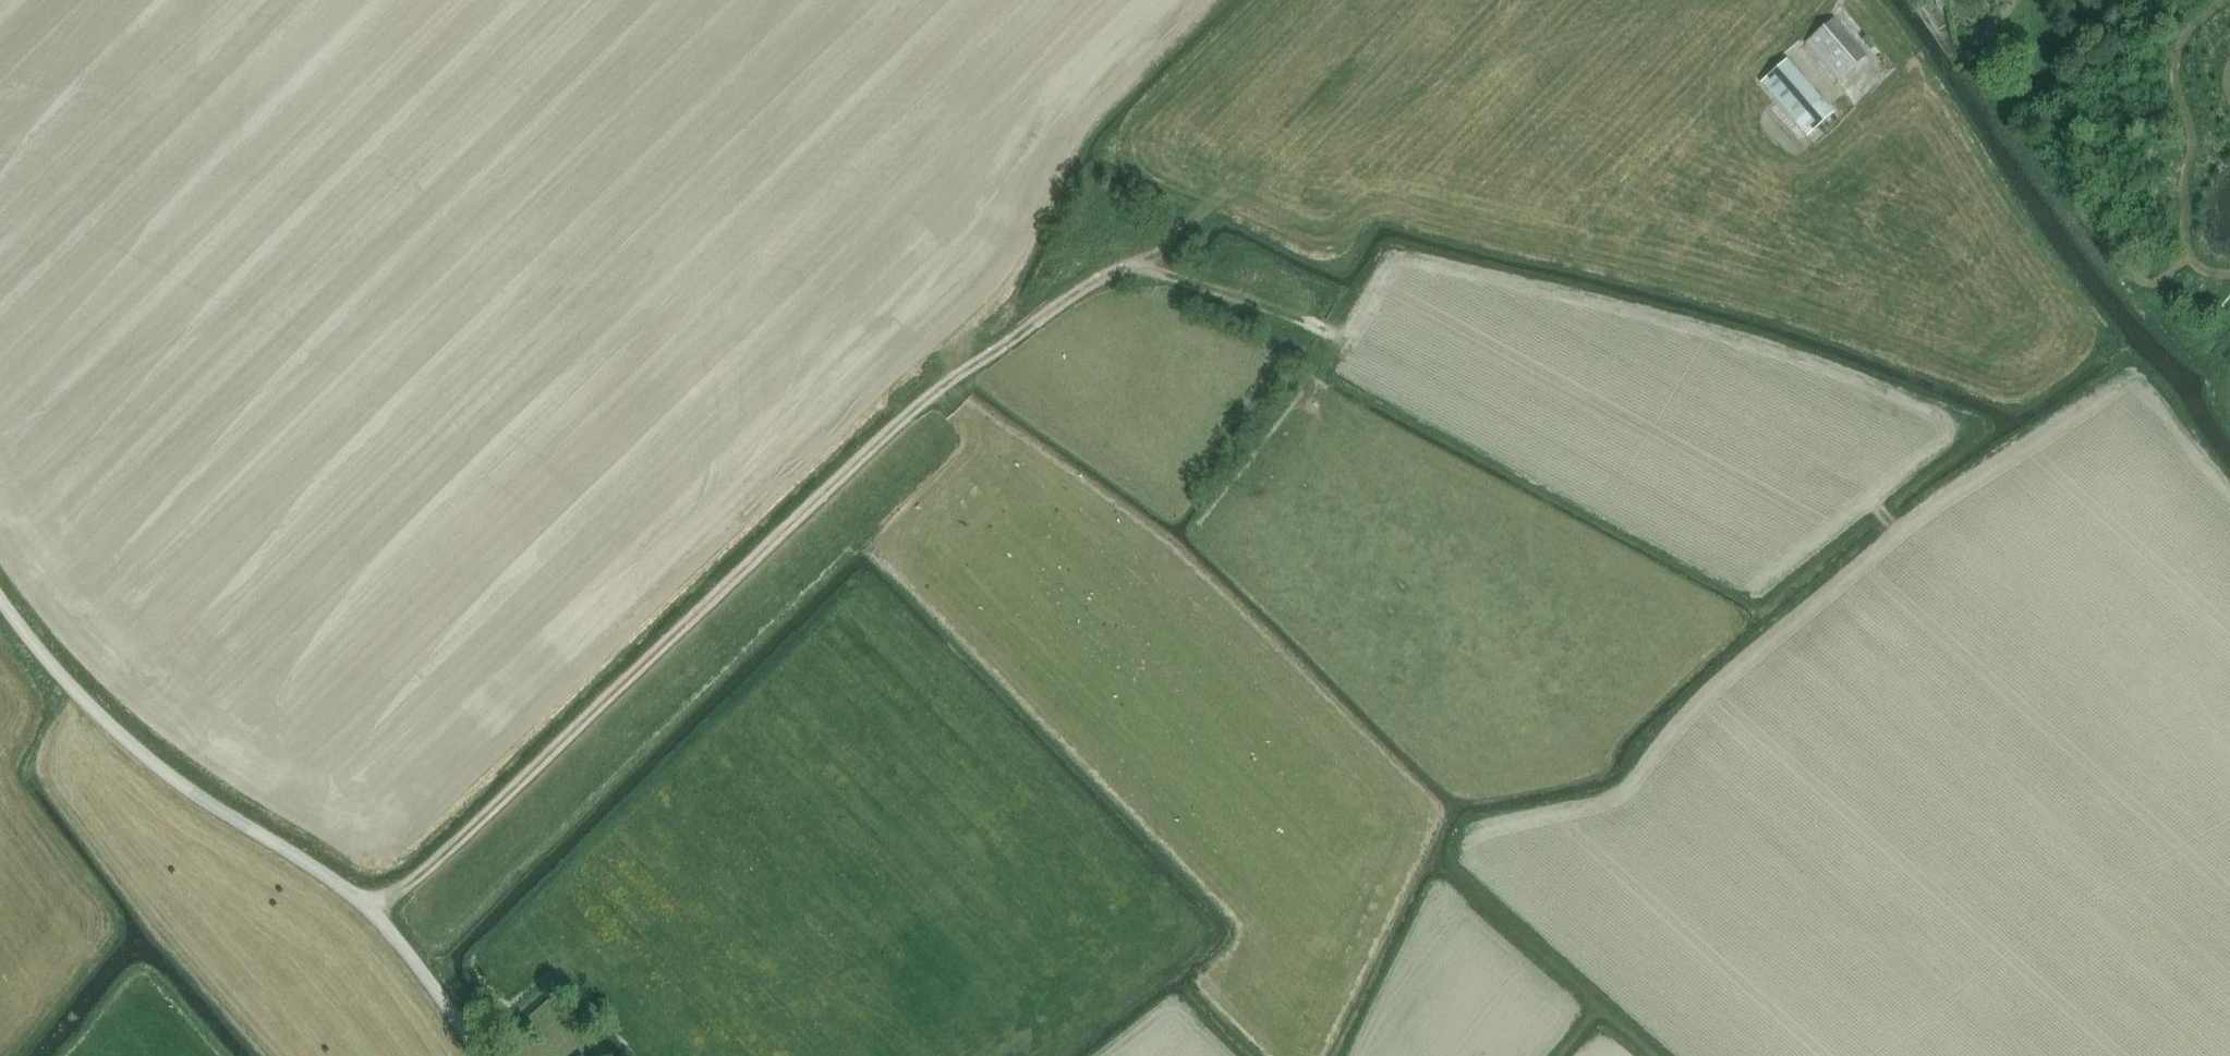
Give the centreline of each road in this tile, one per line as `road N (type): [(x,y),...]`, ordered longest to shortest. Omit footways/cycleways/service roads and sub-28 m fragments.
road 1 (unclassified): [(485,1055),(359,897),(170,773),(77,693),(0,598)]

